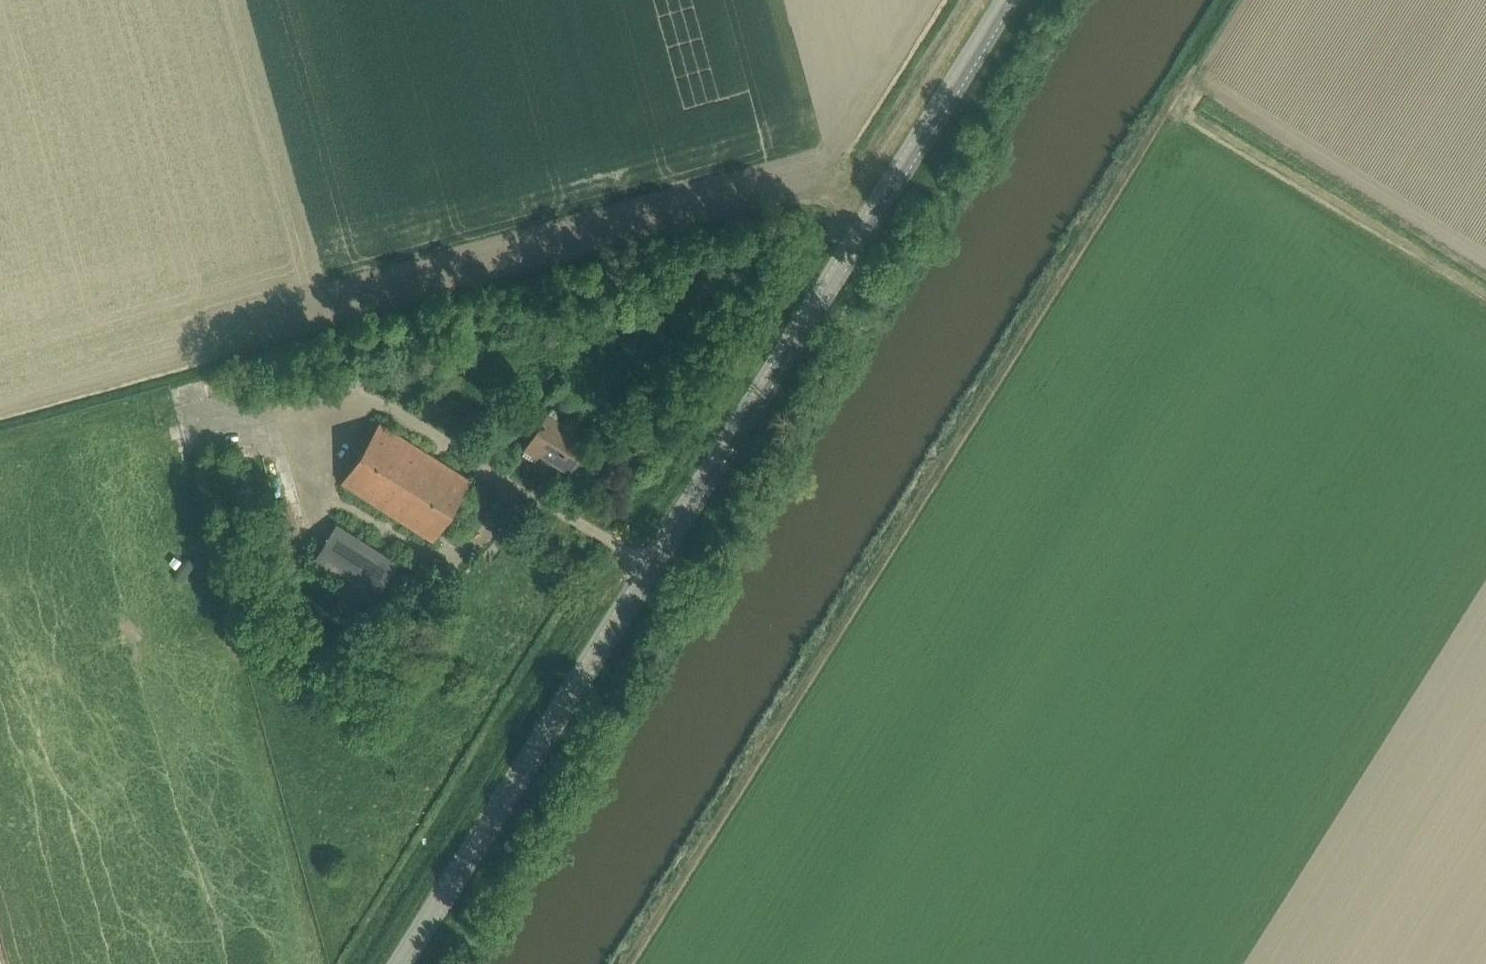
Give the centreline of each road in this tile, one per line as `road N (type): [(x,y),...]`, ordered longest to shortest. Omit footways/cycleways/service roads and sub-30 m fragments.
road 1 (tertiary): [(399,963),(1005,0)]
road 2 (track): [(1245,0),(1206,62),(1204,86),(1485,264)]

